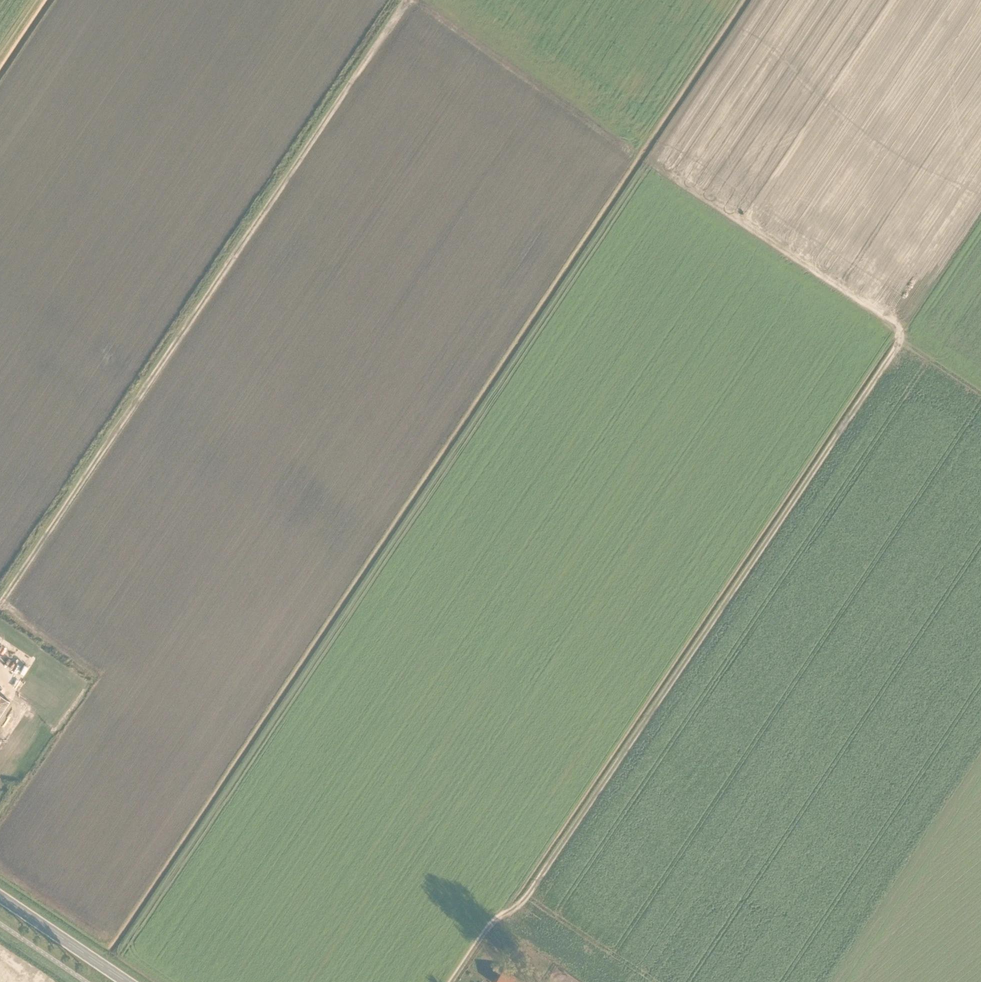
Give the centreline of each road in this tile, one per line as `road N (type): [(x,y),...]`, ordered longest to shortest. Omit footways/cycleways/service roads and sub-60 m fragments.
road 1 (primary): [(127,981),(0,896)]

